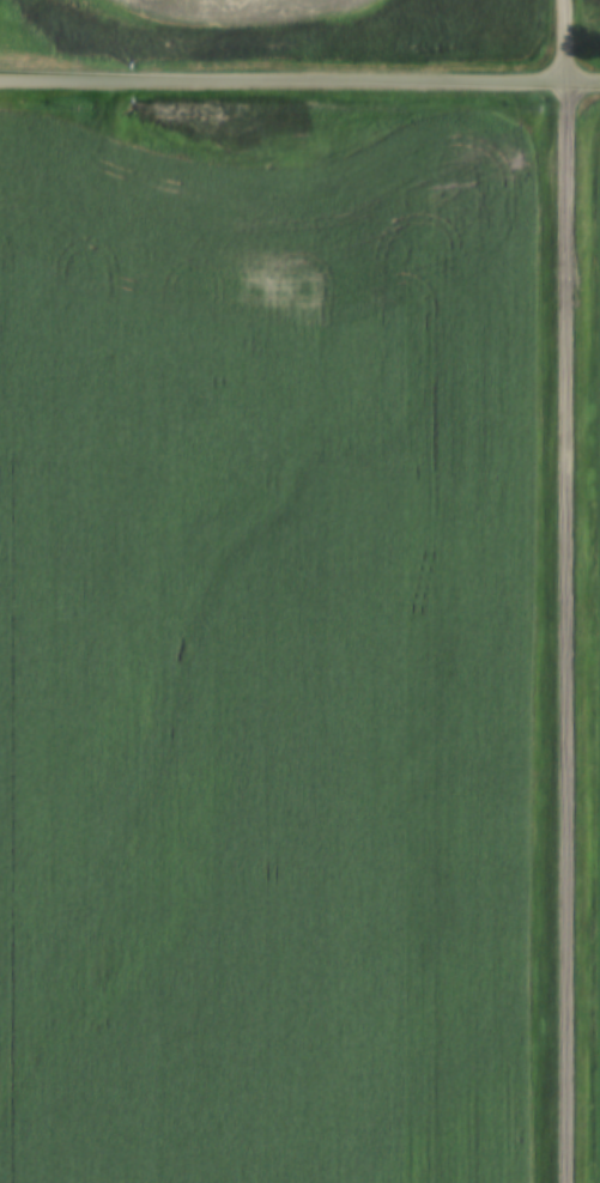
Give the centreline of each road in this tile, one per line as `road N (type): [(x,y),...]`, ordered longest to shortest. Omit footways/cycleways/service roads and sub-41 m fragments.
road 1 (residential): [(568,1182),(563,0)]
road 2 (residential): [(599,88),(0,86)]

